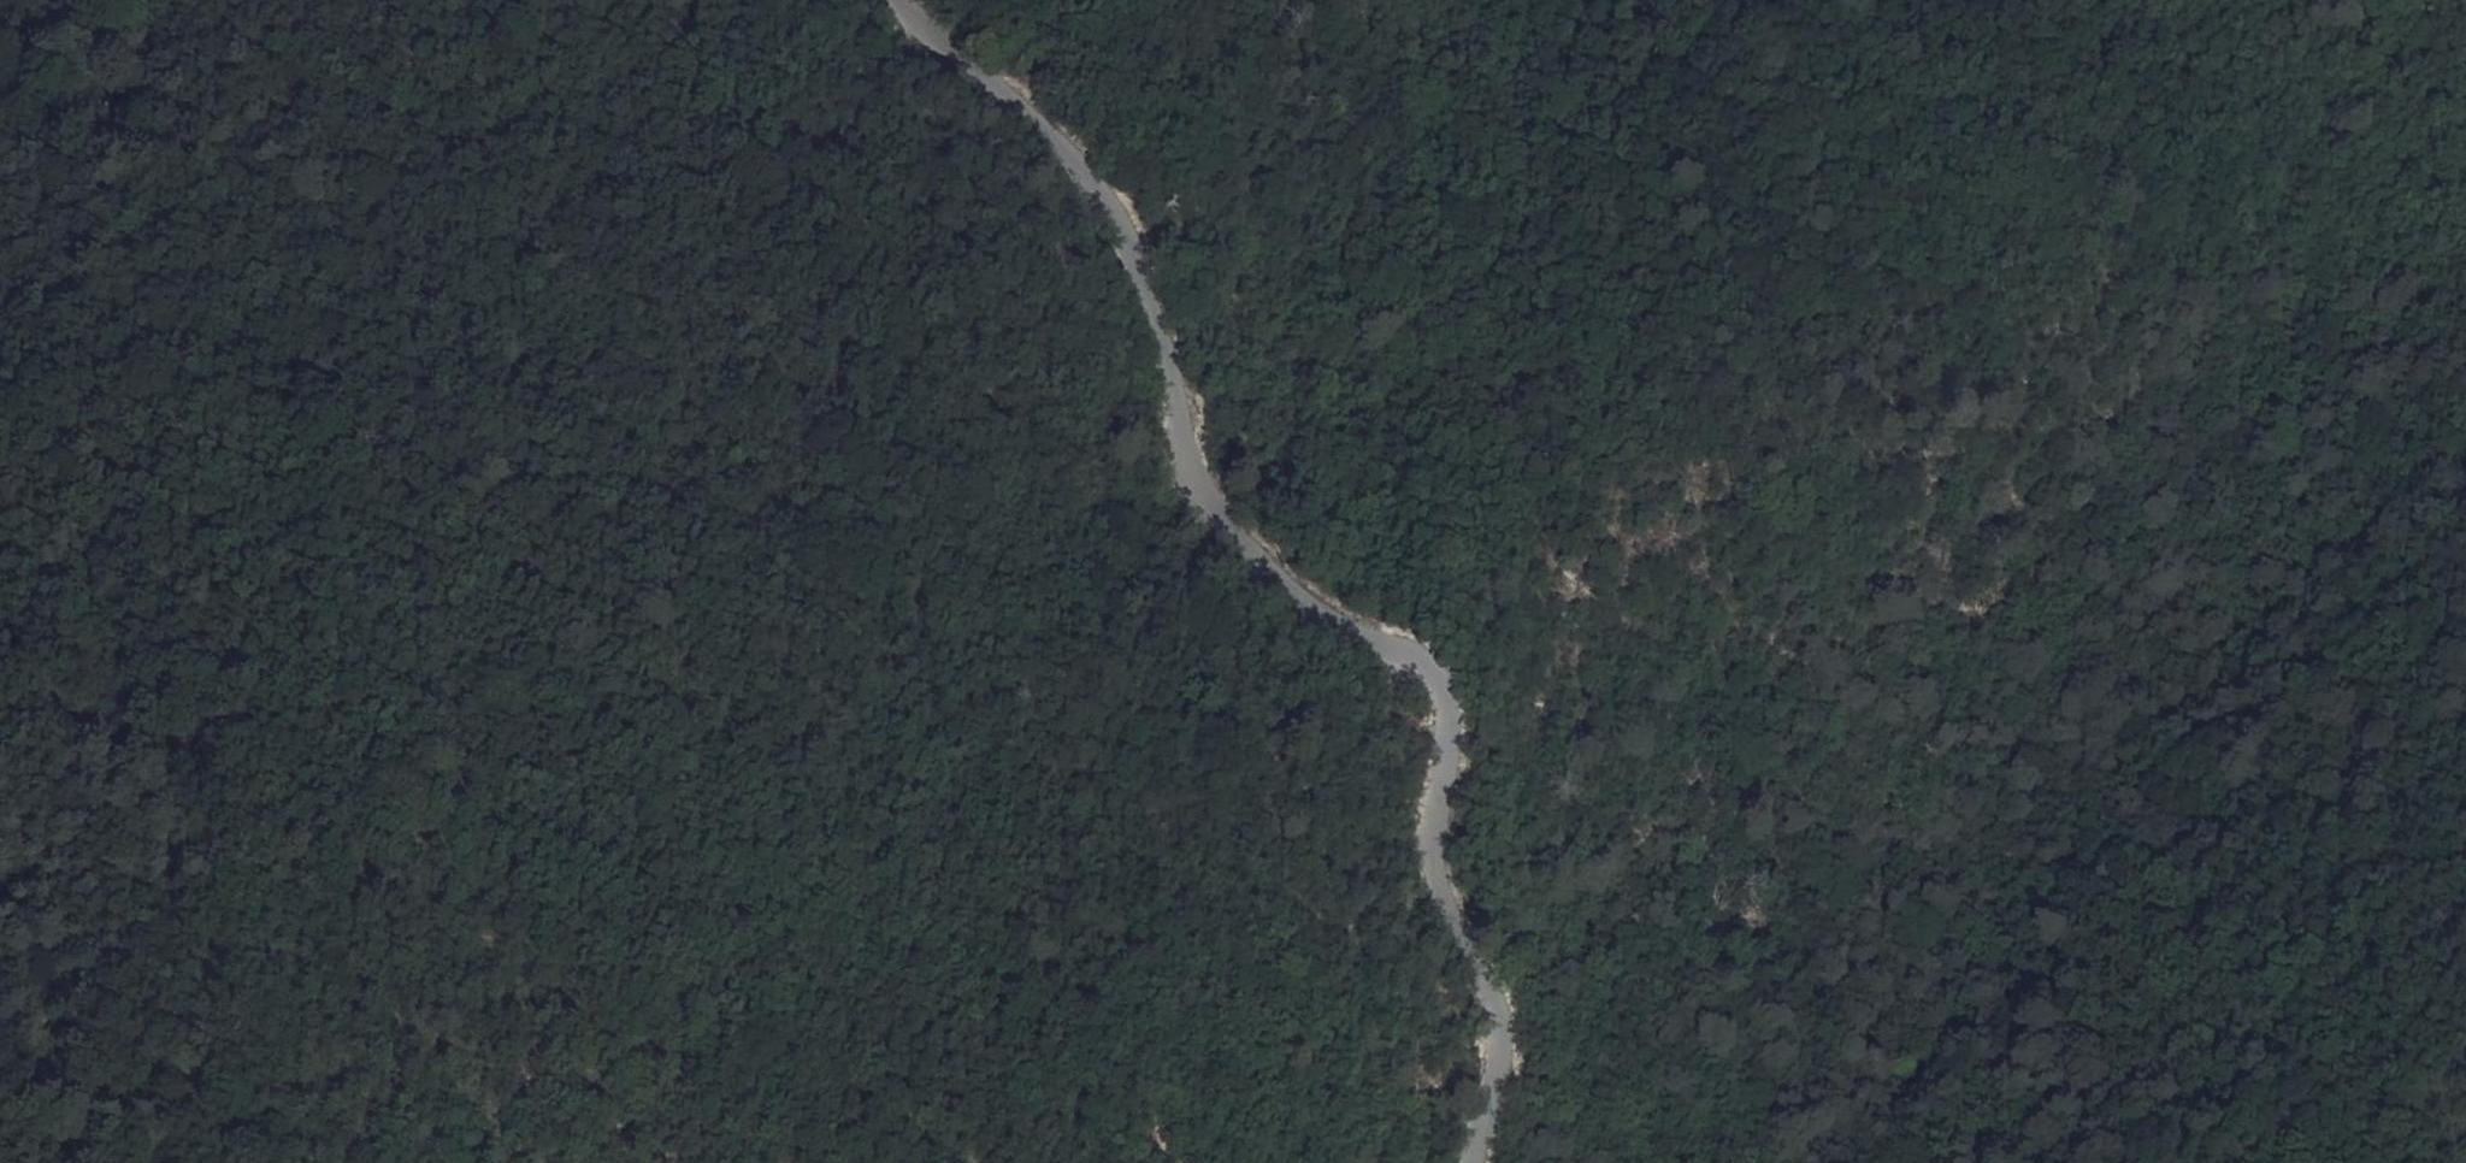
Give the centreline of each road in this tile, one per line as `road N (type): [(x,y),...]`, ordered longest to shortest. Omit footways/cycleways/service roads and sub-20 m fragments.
road 1 (unclassified): [(892,0),(1099,194),(1126,233),(1197,487),(1221,519),(1296,589),(1438,678),(1453,728),(1436,853),(1452,910),(1491,994),(1498,1059),(1483,1162)]

